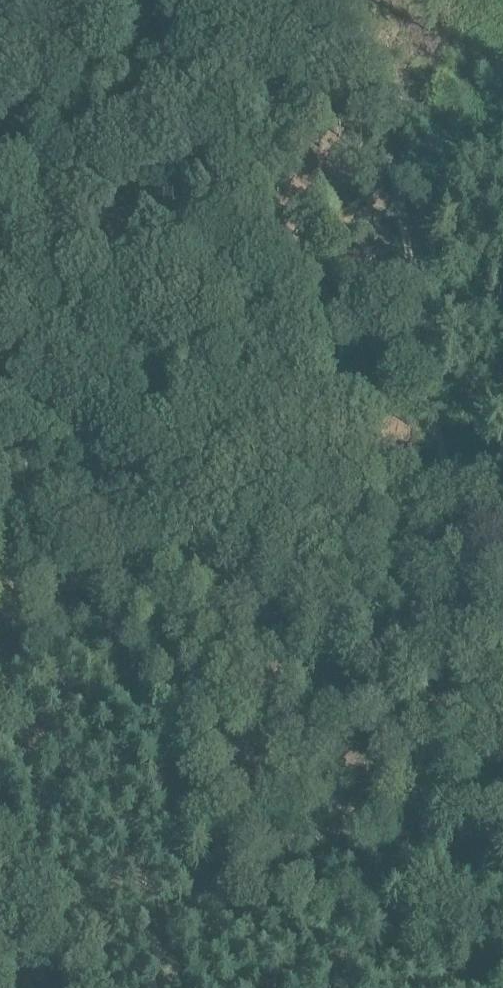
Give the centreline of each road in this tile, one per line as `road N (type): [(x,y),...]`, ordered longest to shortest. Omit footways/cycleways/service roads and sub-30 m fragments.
road 1 (track): [(502,486),(0,613)]

